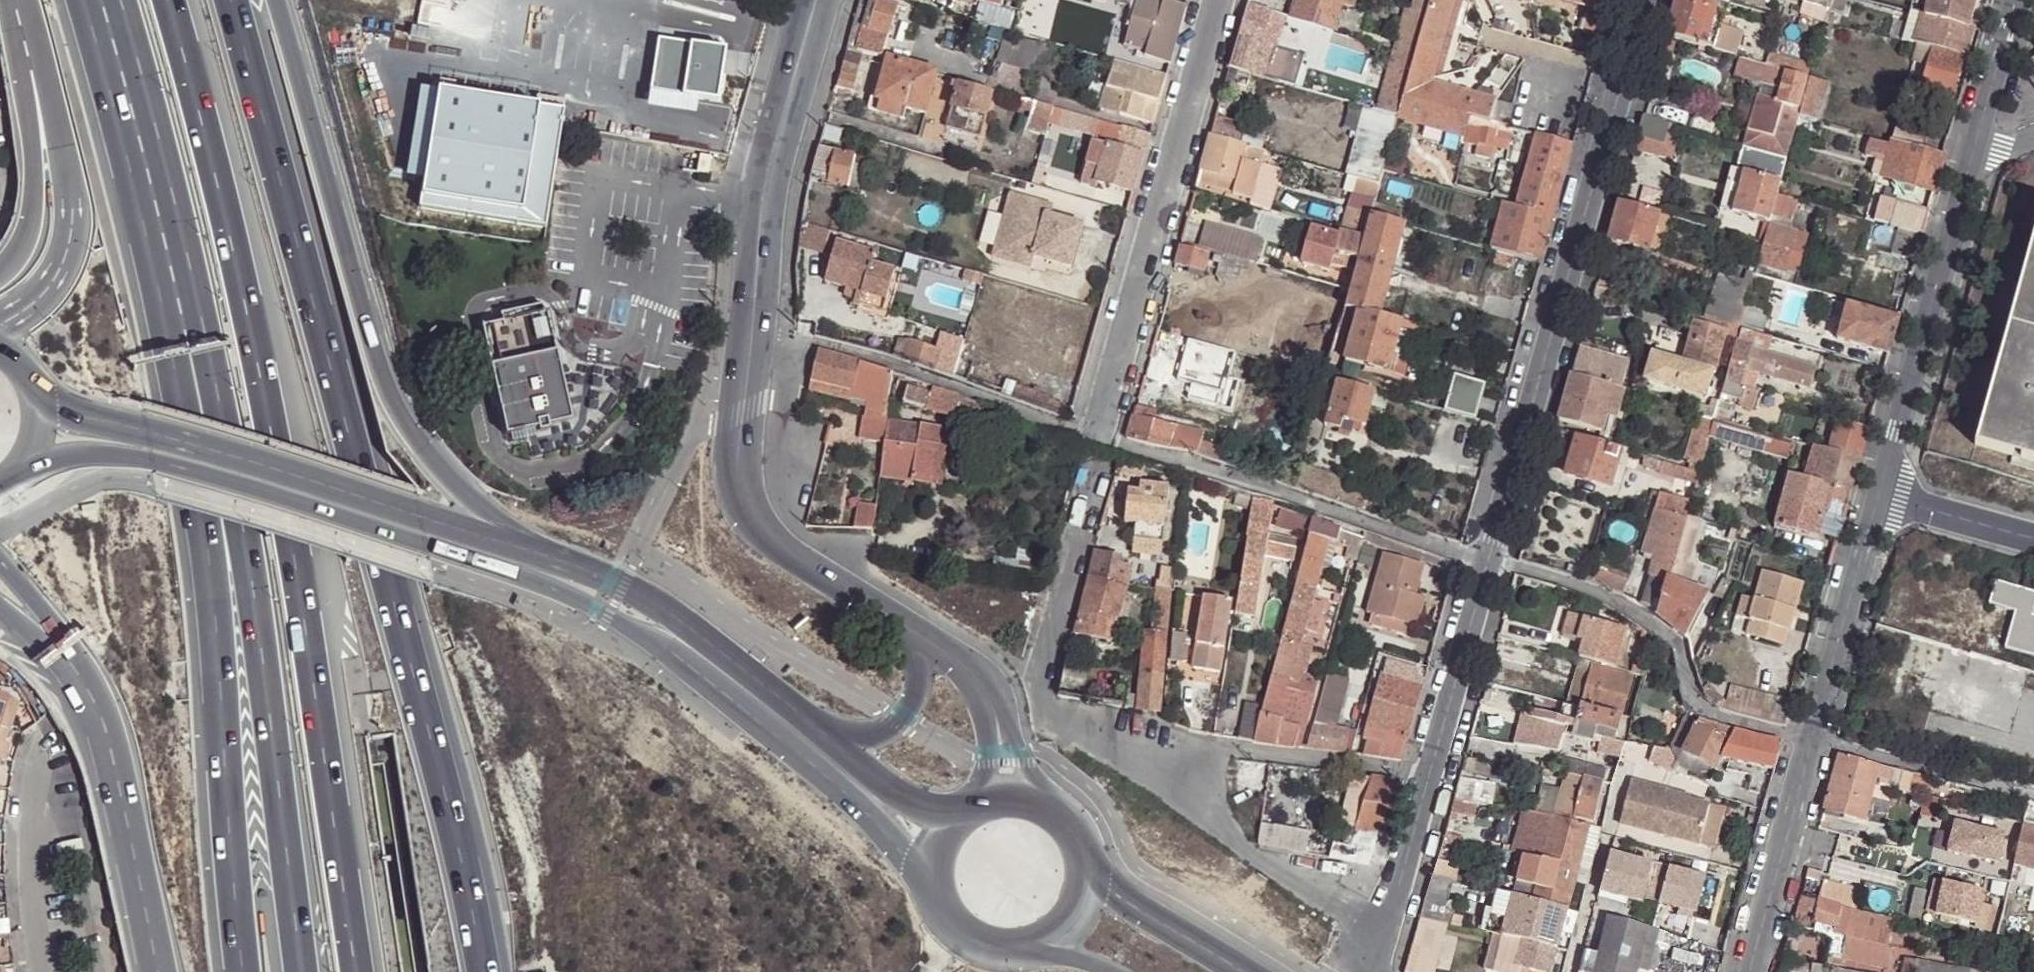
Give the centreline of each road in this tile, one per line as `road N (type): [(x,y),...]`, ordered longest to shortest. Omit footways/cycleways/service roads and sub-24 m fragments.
road 1 (motorway): [(493,971),(418,640),(239,0)]
road 2 (motorway): [(354,971),(311,614),(261,374),(167,0)]
road 3 (motorway): [(185,330),(253,582),(301,971)]
road 4 (motorway): [(185,330),(244,971)]
road 5 (motorway): [(535,552),(460,490),(394,405),(276,0)]
road 6 (residential): [(1641,0),(1486,561)]
road 7 (primary): [(150,462),(530,579),(620,621),(668,631)]
road 8 (residential): [(1879,492),(2013,0)]
road 9 (residential): [(1214,0),(1096,439)]
road 10 (residential): [(1095,468),(1041,677),(1047,712),(1067,729),(1190,776)]
road 11 (unclassified): [(1096,439),(1486,561)]
road 12 (primary): [(535,552),(146,433)]
road 13 (unclassified): [(1814,739),(1715,717),(1692,699),(1681,648),(1643,617),(1586,589),(1486,561)]
road 14 (residential): [(753,329),(742,412),(748,507),(769,538),(892,619)]
road 15 (unclassified): [(753,329),(874,357),(1096,439)]
road 16 (motorway): [(24,0),(52,97),(71,235),(59,270),(29,309),(0,322)]
road 17 (motorway): [(100,0),(185,330)]
road 18 (residential): [(816,0),(761,211),(753,329)]
road 19 (motorway): [(68,656),(103,719),(157,971)]
road 20 (motorway): [(10,0),(32,150),(31,217),(19,251),(0,268)]
road 21 (residential): [(1428,772),(1219,747),(1200,753),(1190,776)]
road 22 (residential): [(1814,739),(1879,492)]
road 23 (primary): [(892,619),(916,652),(918,682),(902,721),(878,734),(850,734),(770,708)]
road 24 (residential): [(1750,971),(1814,739)]
road 25 (residential): [(892,619),(968,671),(994,707),(1005,798)]
road 26 (residential): [(2033,794),(1814,739)]
road 27 (residential): [(1486,561),(1428,772)]
road 28 (residential): [(1428,772),(1408,859),(1370,936),(1372,971)]
road 29 (primary): [(1244,971),(1086,869)]
road 30 (residential): [(1190,776),(1204,807),(1243,846),(1312,883)]
road 31 (residential): [(1879,492),(2033,535)]
road 32 (primary): [(668,631),(636,595),(535,552)]
road 33 (primary): [(770,708),(875,800)]
road 34 (primary): [(668,631),(770,708)]
road 35 (primary): [(24,464),(88,454),(150,462)]
road 36 (primary): [(933,889),(956,931),(999,951),(1023,951)]

